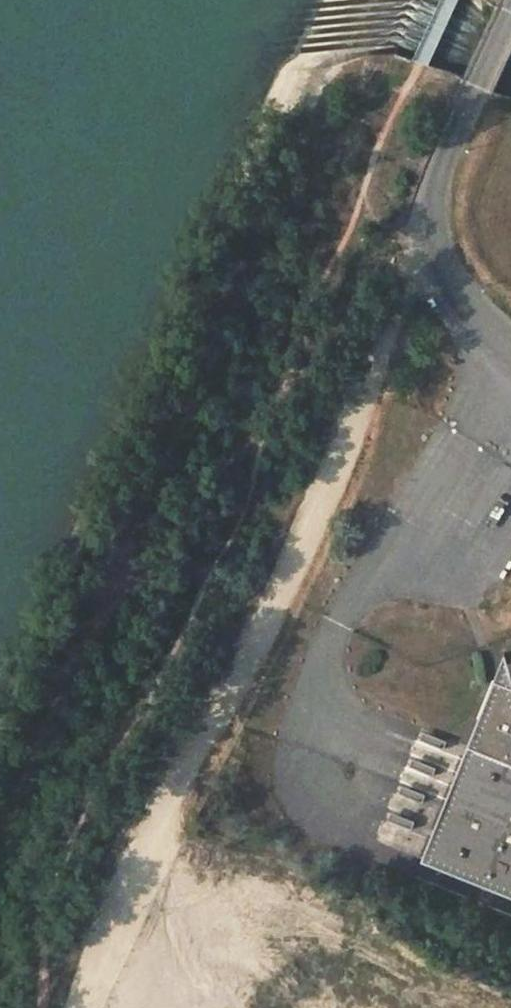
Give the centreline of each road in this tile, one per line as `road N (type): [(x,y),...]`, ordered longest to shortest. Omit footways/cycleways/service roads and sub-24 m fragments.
road 1 (track): [(74,1007),(332,484),(427,240)]
road 2 (track): [(0,844),(321,126)]
road 3 (unclassified): [(510,349),(427,240),(467,111),(510,13)]

